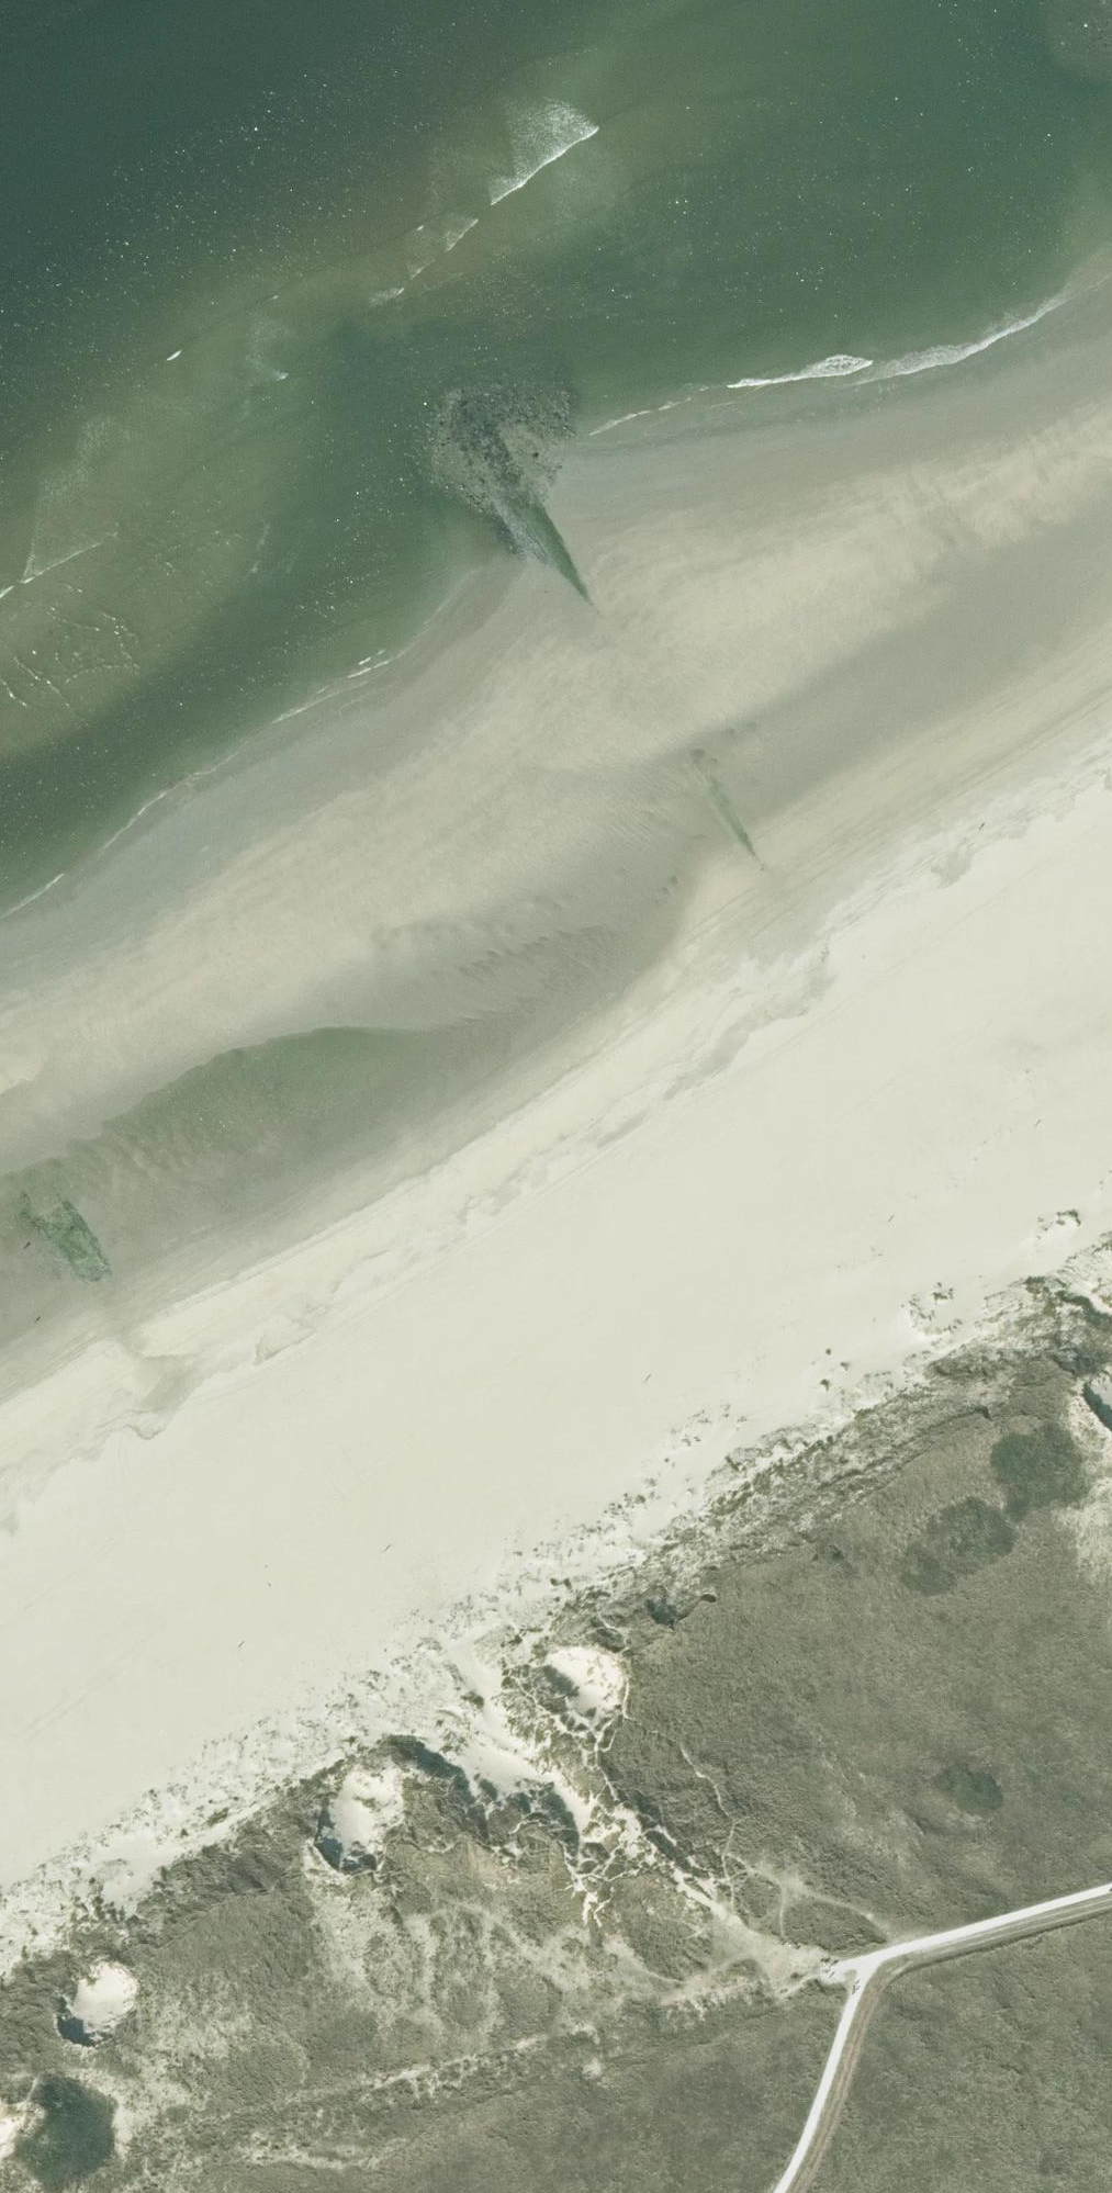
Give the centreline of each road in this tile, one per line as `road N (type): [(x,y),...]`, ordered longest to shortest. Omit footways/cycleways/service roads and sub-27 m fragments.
road 1 (track): [(1111,1905),(891,1972),(865,2012),(826,2131),(795,2192)]

